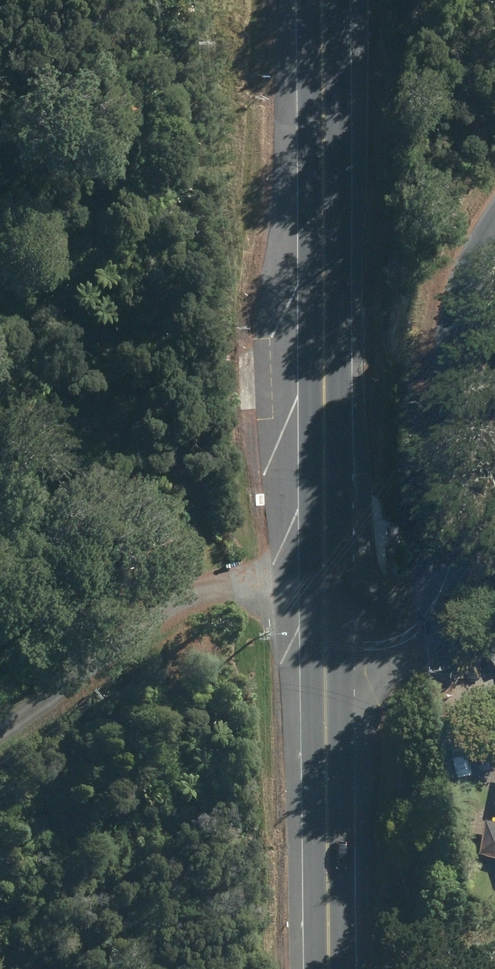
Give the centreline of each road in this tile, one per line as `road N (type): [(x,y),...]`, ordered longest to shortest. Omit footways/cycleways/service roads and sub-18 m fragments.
road 1 (primary): [(326,0),(327,654)]
road 2 (unclassified): [(494,226),(456,316),(453,563),(440,595),(403,637),(365,652),(327,654)]
road 3 (primary): [(327,654),(339,968)]

